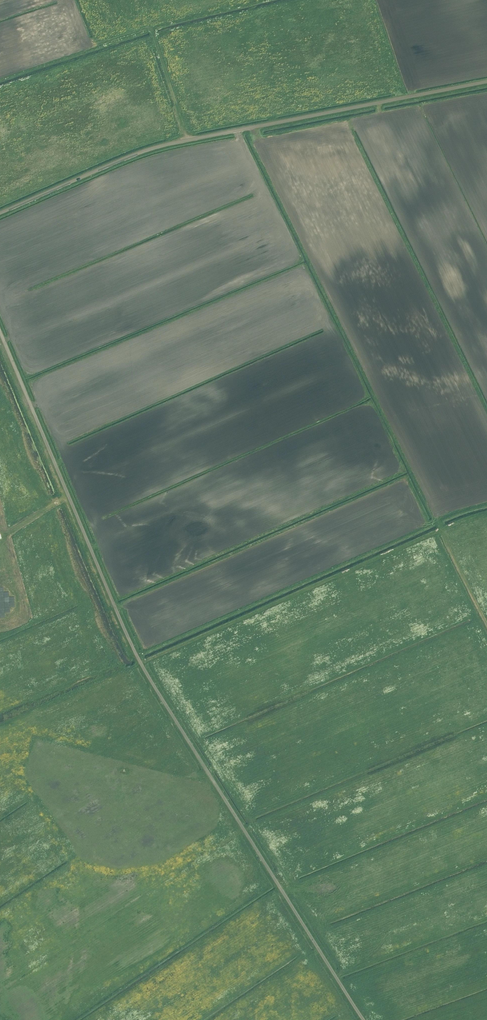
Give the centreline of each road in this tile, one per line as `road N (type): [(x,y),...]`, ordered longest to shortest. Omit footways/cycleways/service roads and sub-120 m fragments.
road 1 (unclassified): [(363,1019),(141,663),(0,332)]
road 2 (unclassified): [(0,212),(161,145),(486,81)]
road 3 (track): [(486,534),(443,528),(141,663)]

